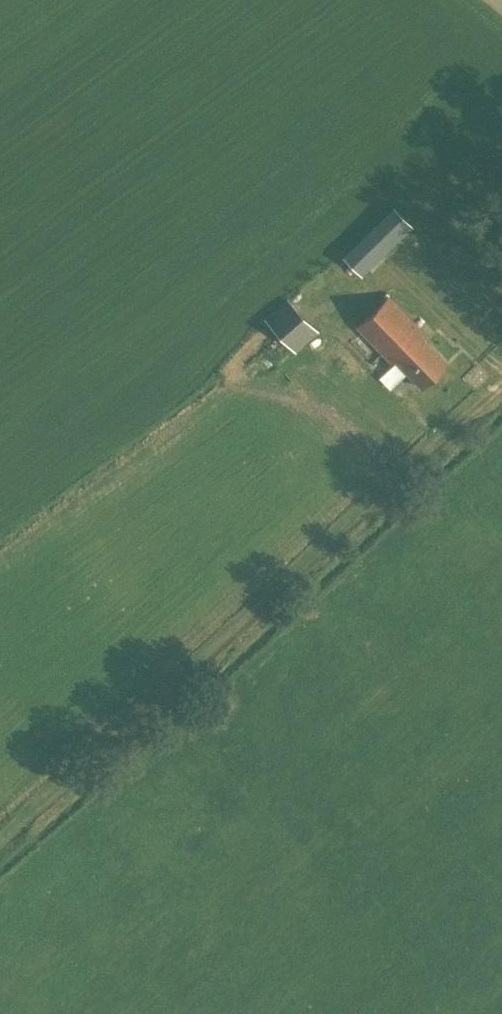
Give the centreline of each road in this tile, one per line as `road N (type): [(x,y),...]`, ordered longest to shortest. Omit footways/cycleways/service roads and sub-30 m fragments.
road 1 (track): [(0,849),(501,387)]

